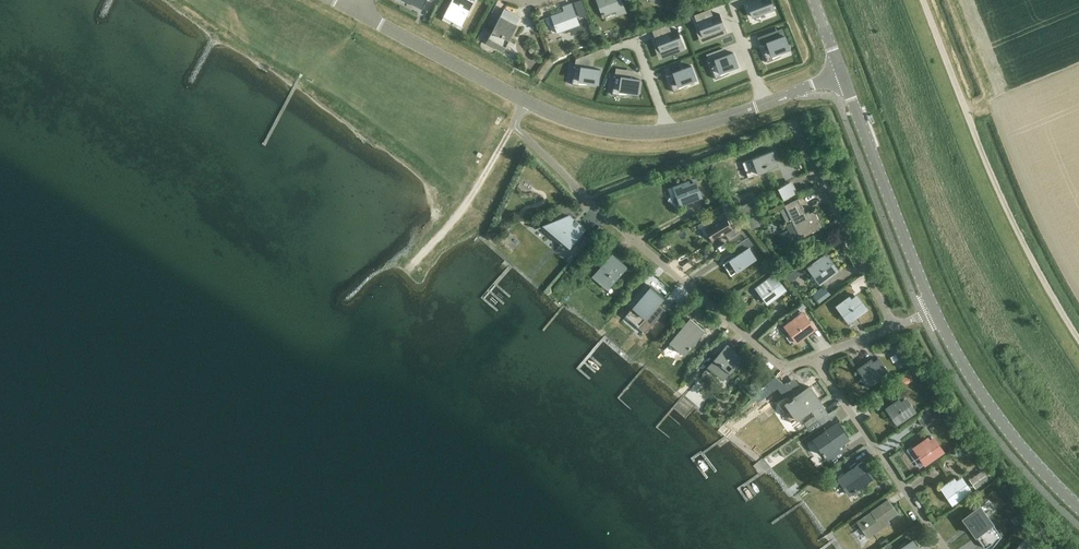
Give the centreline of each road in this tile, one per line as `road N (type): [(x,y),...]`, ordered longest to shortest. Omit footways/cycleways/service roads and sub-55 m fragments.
road 1 (tertiary): [(840,72),(712,122),(621,132),(525,101),(358,12)]
road 2 (unclassified): [(1078,337),(1005,203),(923,0)]
road 3 (tertiary): [(934,312),(840,72)]
road 4 (residential): [(813,358),(783,368),(619,228)]
road 5 (tertiary): [(1078,508),(976,386),(934,312)]
road 6 (residential): [(946,548),(813,358)]
road 7 (residential): [(893,327),(792,123)]

